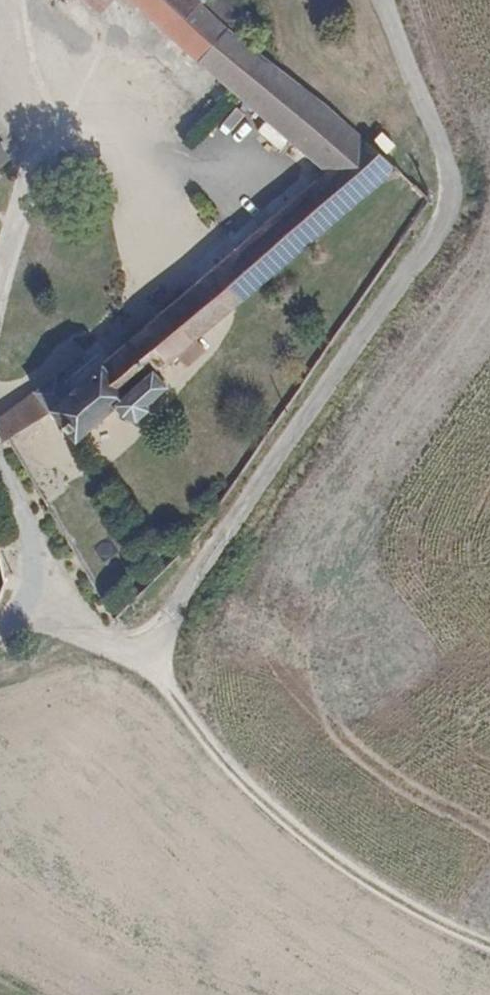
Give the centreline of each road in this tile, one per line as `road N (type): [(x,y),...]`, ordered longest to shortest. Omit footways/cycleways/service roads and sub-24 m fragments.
road 1 (track): [(377,0),(377,28),(448,171),(436,220),(177,611),(155,658),(127,661),(18,620)]
road 2 (track): [(155,658),(189,712),(314,843),(459,936),(489,948)]
road 3 (unclassified): [(0,272),(65,96)]
road 4 (unclassified): [(18,620),(35,575),(32,544),(0,470)]

